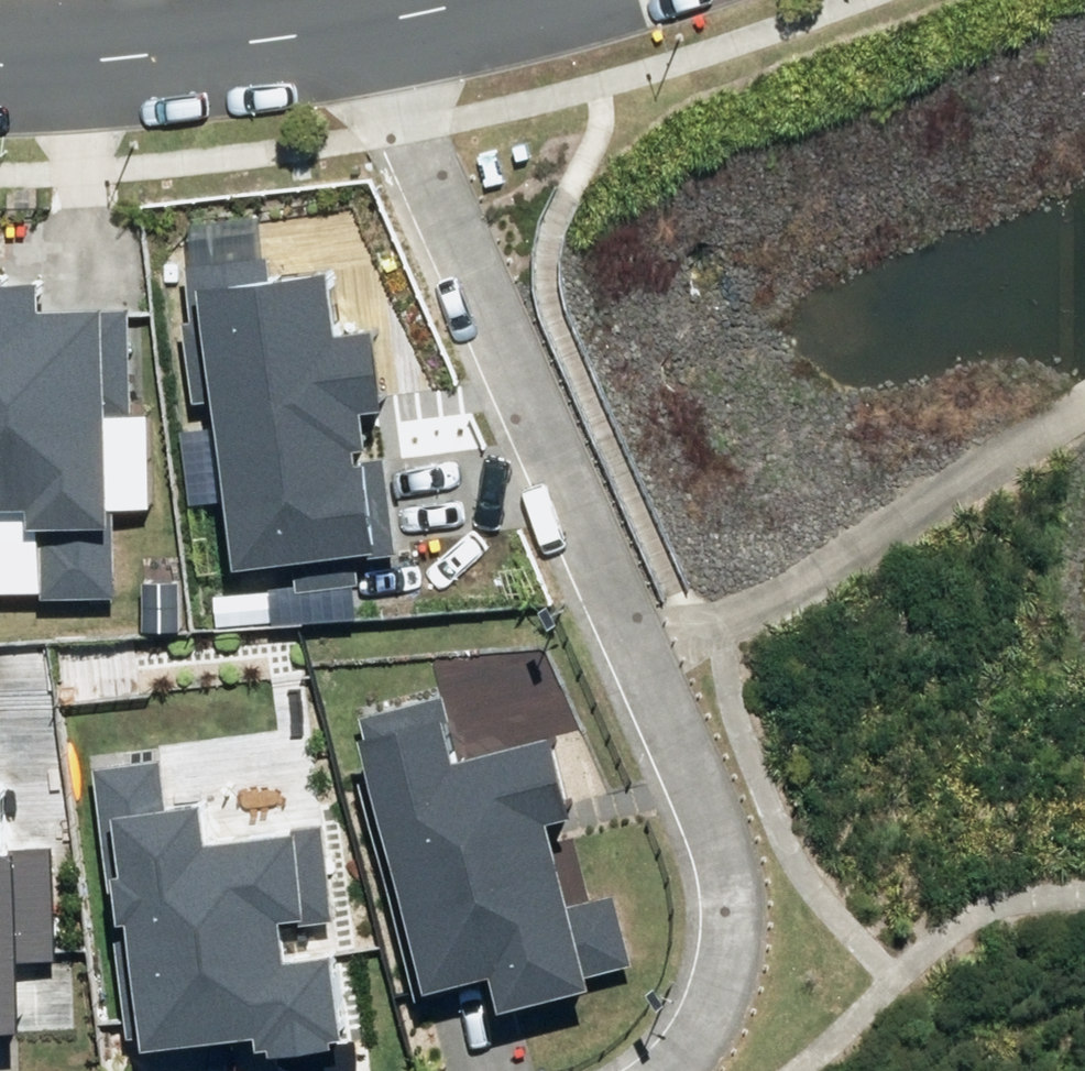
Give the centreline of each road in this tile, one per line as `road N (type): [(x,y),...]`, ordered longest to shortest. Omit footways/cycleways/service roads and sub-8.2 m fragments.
road 1 (residential): [(369,21),(718,809),(738,887),(735,959),(710,1017),(654,1070)]
road 2 (track): [(1084,392),(822,561),(639,627)]
road 3 (residential): [(369,21),(289,35),(4,50)]

